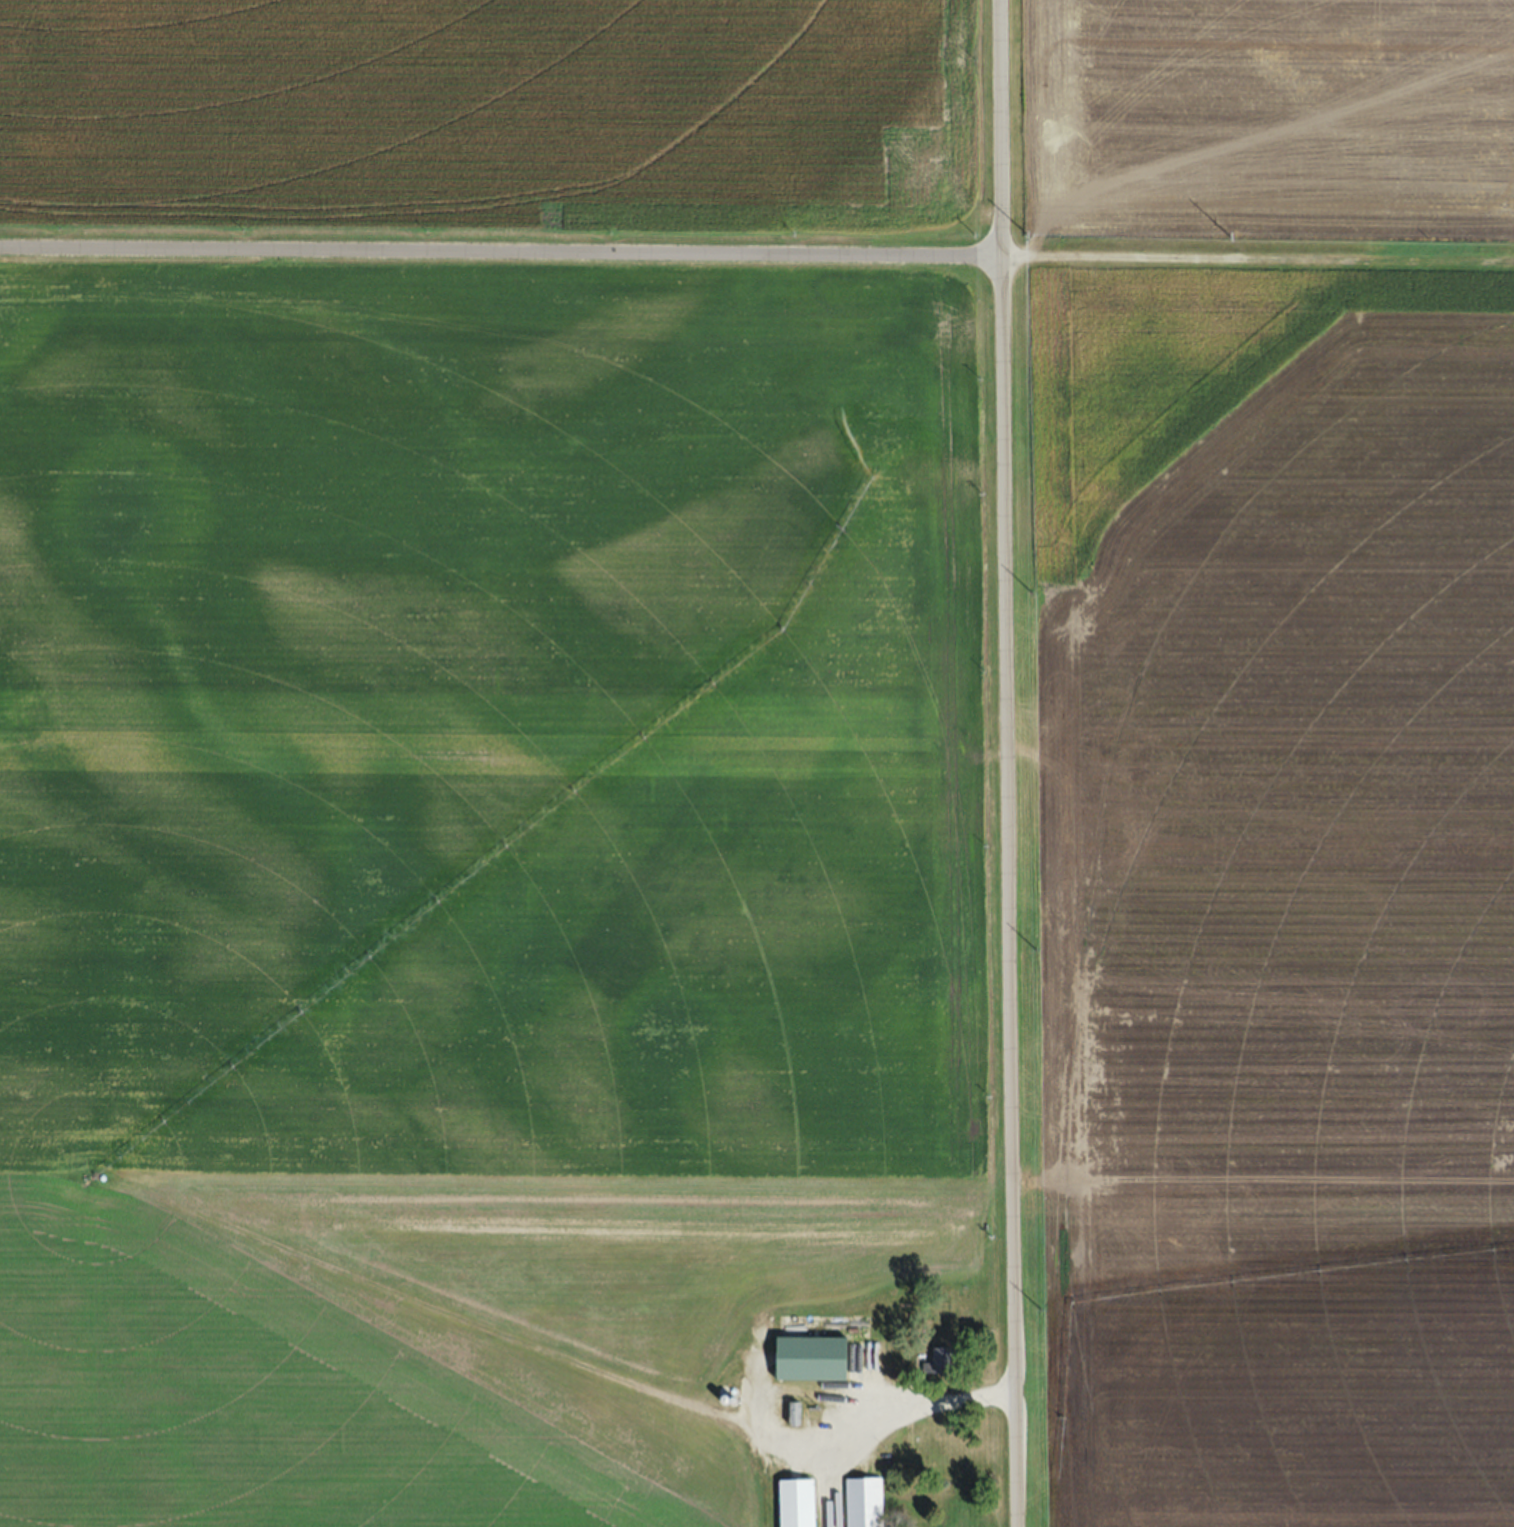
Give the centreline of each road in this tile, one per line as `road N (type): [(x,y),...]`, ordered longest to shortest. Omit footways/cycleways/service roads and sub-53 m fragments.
road 1 (residential): [(1017,1526),(997,0)]
road 2 (residential): [(999,262),(0,253)]

